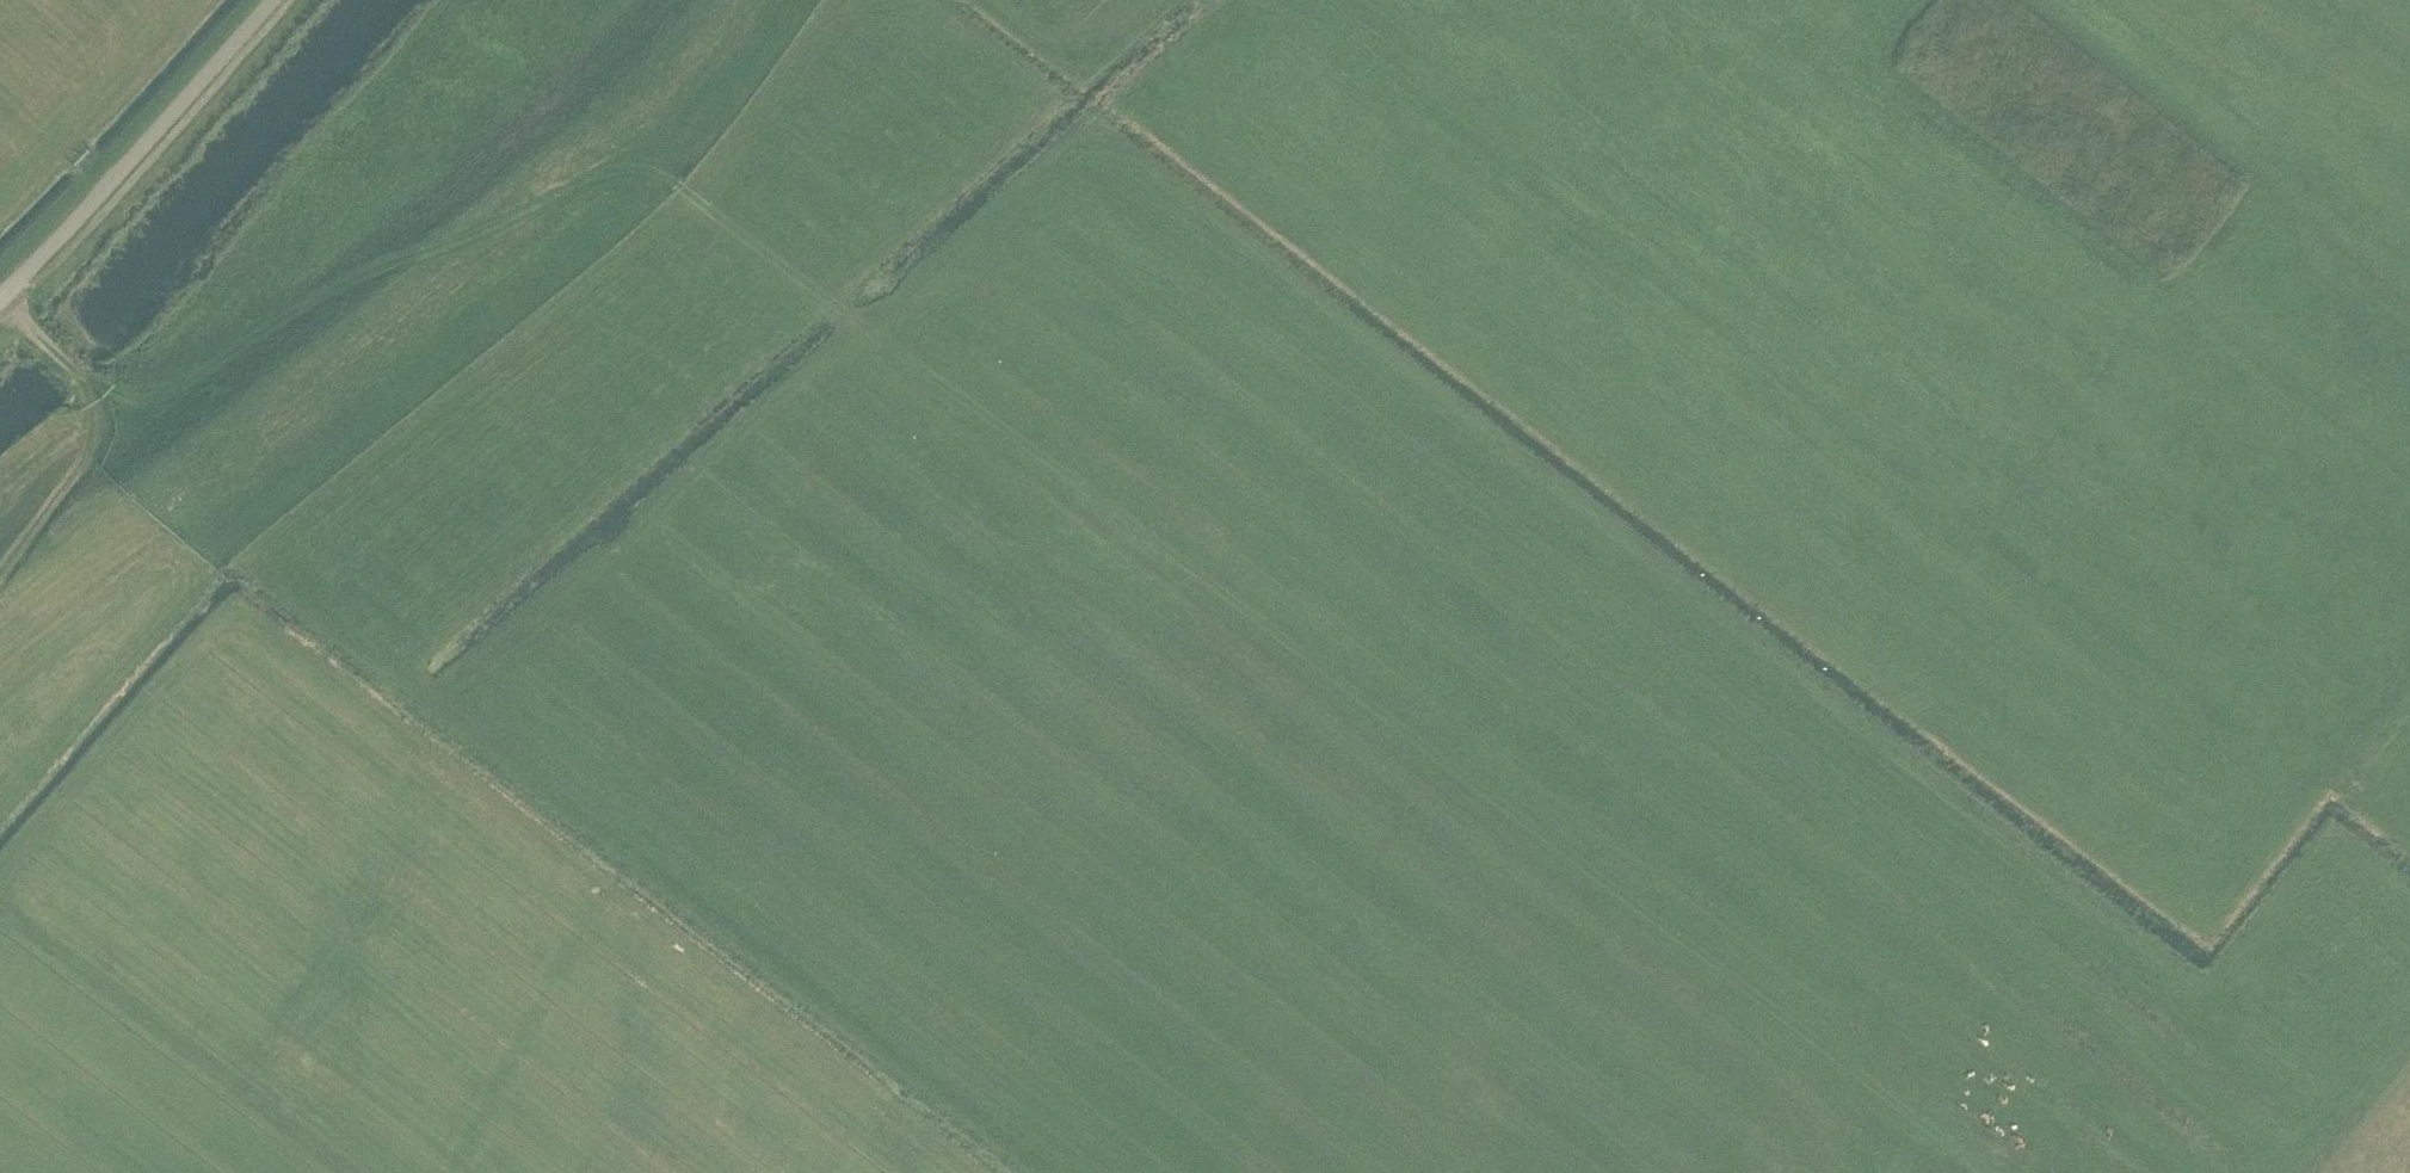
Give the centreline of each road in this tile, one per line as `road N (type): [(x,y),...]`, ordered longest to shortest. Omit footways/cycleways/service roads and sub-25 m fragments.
road 1 (track): [(854,322),(655,172),(632,167),(592,176),(325,292),(137,393),(85,383)]
road 2 (unclassified): [(0,297),(273,0)]
road 3 (track): [(85,383),(104,422),(97,466),(0,602)]
road 4 (track): [(2,296),(85,383)]

